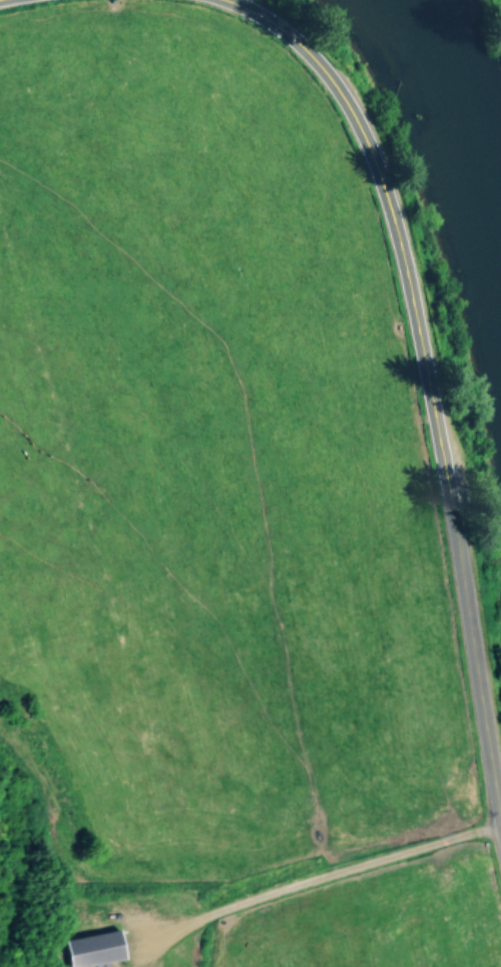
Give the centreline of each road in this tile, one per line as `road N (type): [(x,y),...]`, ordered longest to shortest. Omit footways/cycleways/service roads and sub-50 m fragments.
road 1 (tertiary): [(500,826),(445,469),(404,266),(366,140),(324,67),(271,17),(238,0)]

